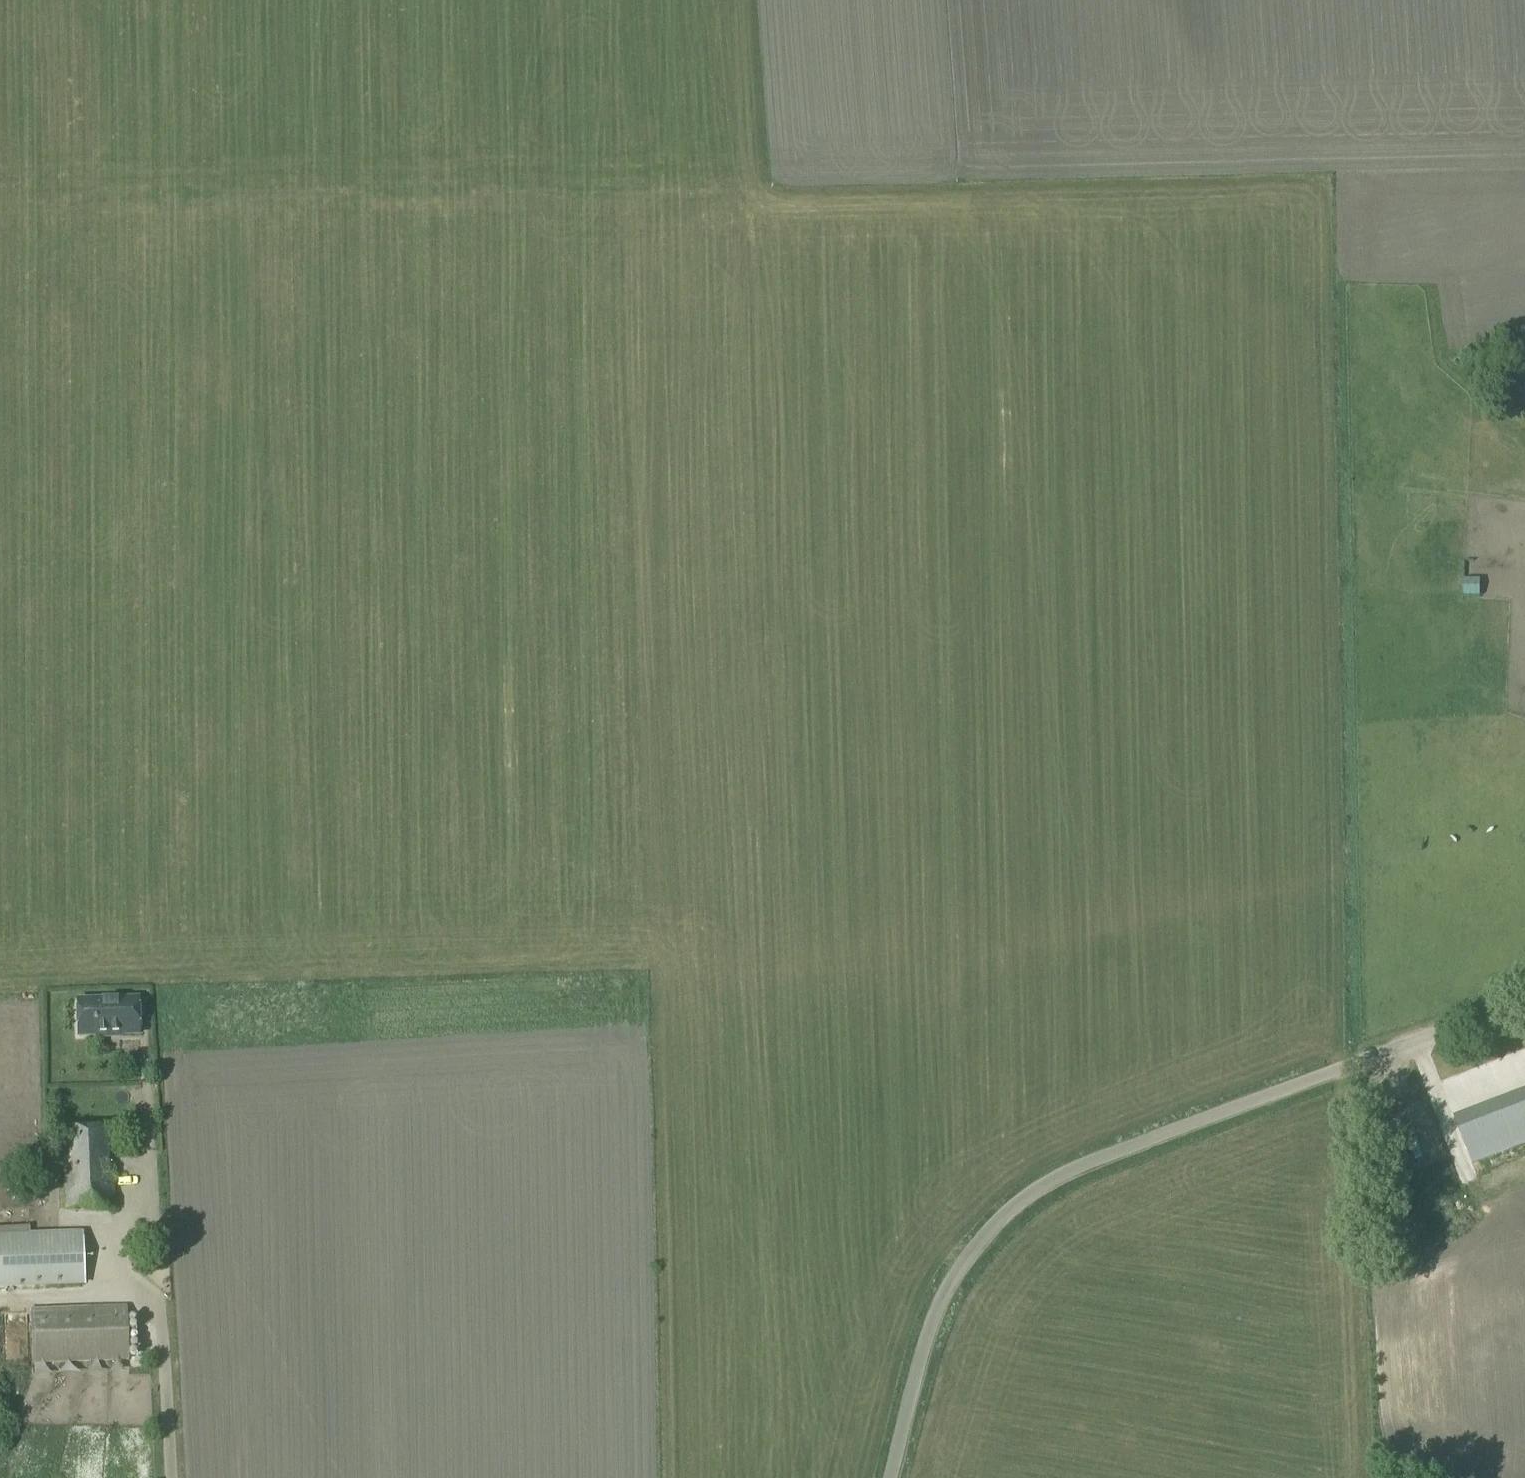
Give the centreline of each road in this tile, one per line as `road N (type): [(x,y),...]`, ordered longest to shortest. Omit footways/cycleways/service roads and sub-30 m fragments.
road 1 (unclassified): [(893,1477),(926,1342),(957,1274),(1002,1218),(1071,1171),(1524,1005)]
road 2 (unclassified): [(168,1477),(160,1308)]

